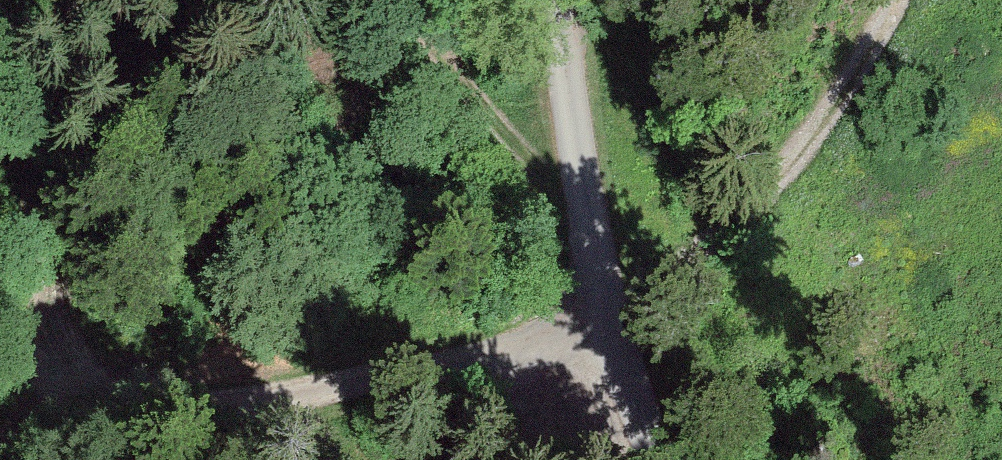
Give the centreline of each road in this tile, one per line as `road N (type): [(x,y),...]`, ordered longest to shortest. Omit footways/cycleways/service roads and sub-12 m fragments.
road 1 (track): [(600,320),(649,304),(730,238),(820,135),(901,0)]
road 2 (track): [(581,211),(422,0)]

